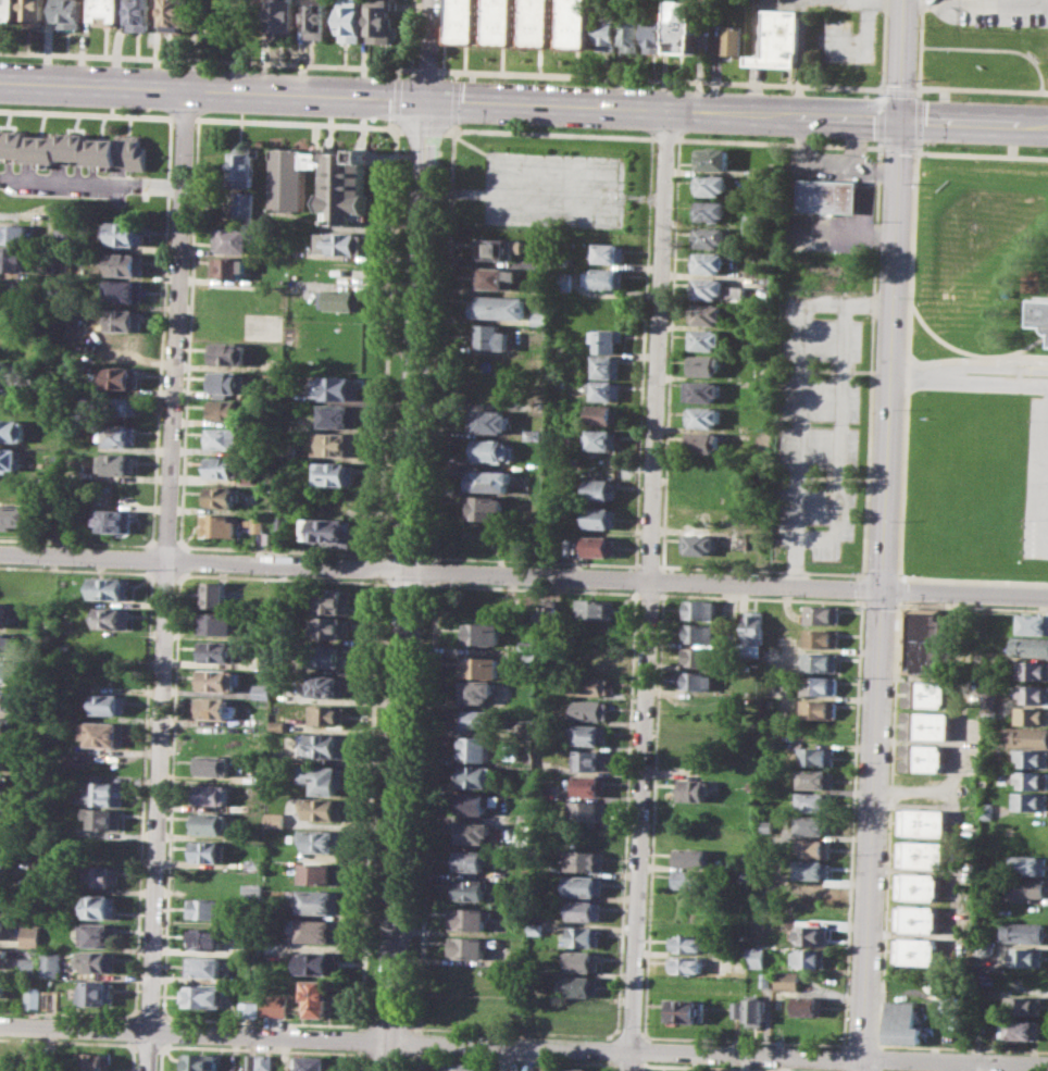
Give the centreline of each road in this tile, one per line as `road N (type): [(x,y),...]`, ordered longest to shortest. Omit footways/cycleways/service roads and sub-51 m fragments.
road 1 (tertiary): [(905,0),(864,1070)]
road 2 (residential): [(0,1024),(1047,1067)]
road 3 (residential): [(0,553),(1047,595)]
road 4 (residential): [(184,89),(148,1070)]
road 5 (secondary): [(424,100),(386,1070)]
road 6 (residential): [(629,1070),(665,111)]
road 7 (secondary): [(424,100),(1047,124)]
road 8 (secondary): [(0,81),(424,100)]

